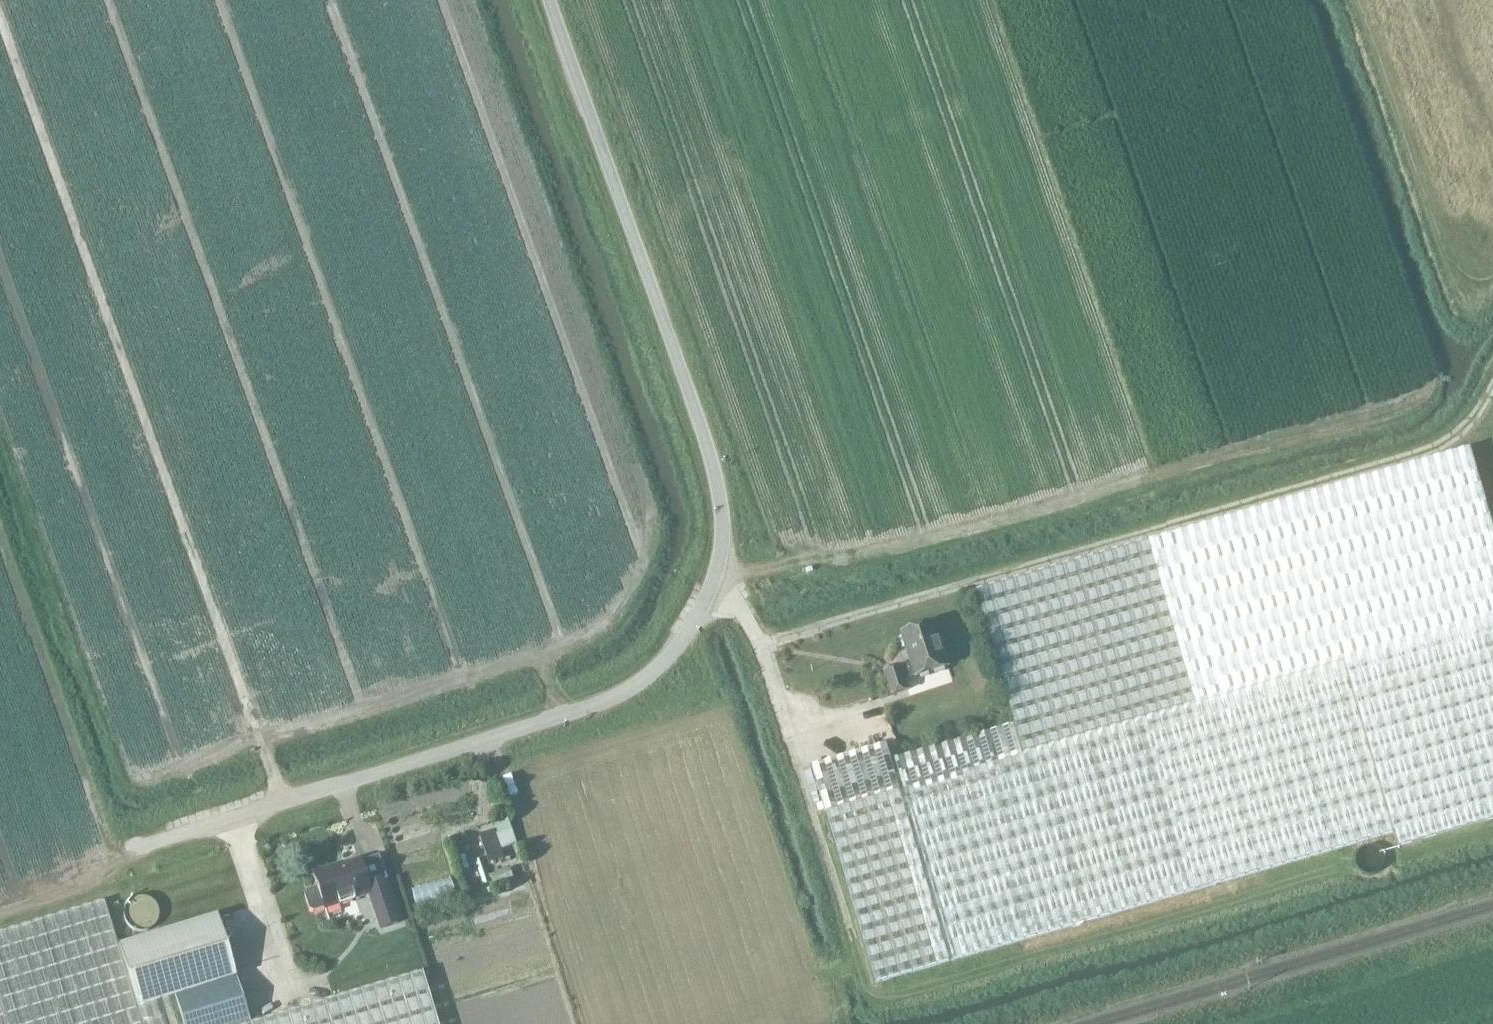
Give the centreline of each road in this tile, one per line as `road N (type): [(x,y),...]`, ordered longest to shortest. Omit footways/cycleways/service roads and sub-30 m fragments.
road 1 (unclassified): [(129,849),(621,697),(667,662),(697,625),(722,535),(711,458),(549,0)]

